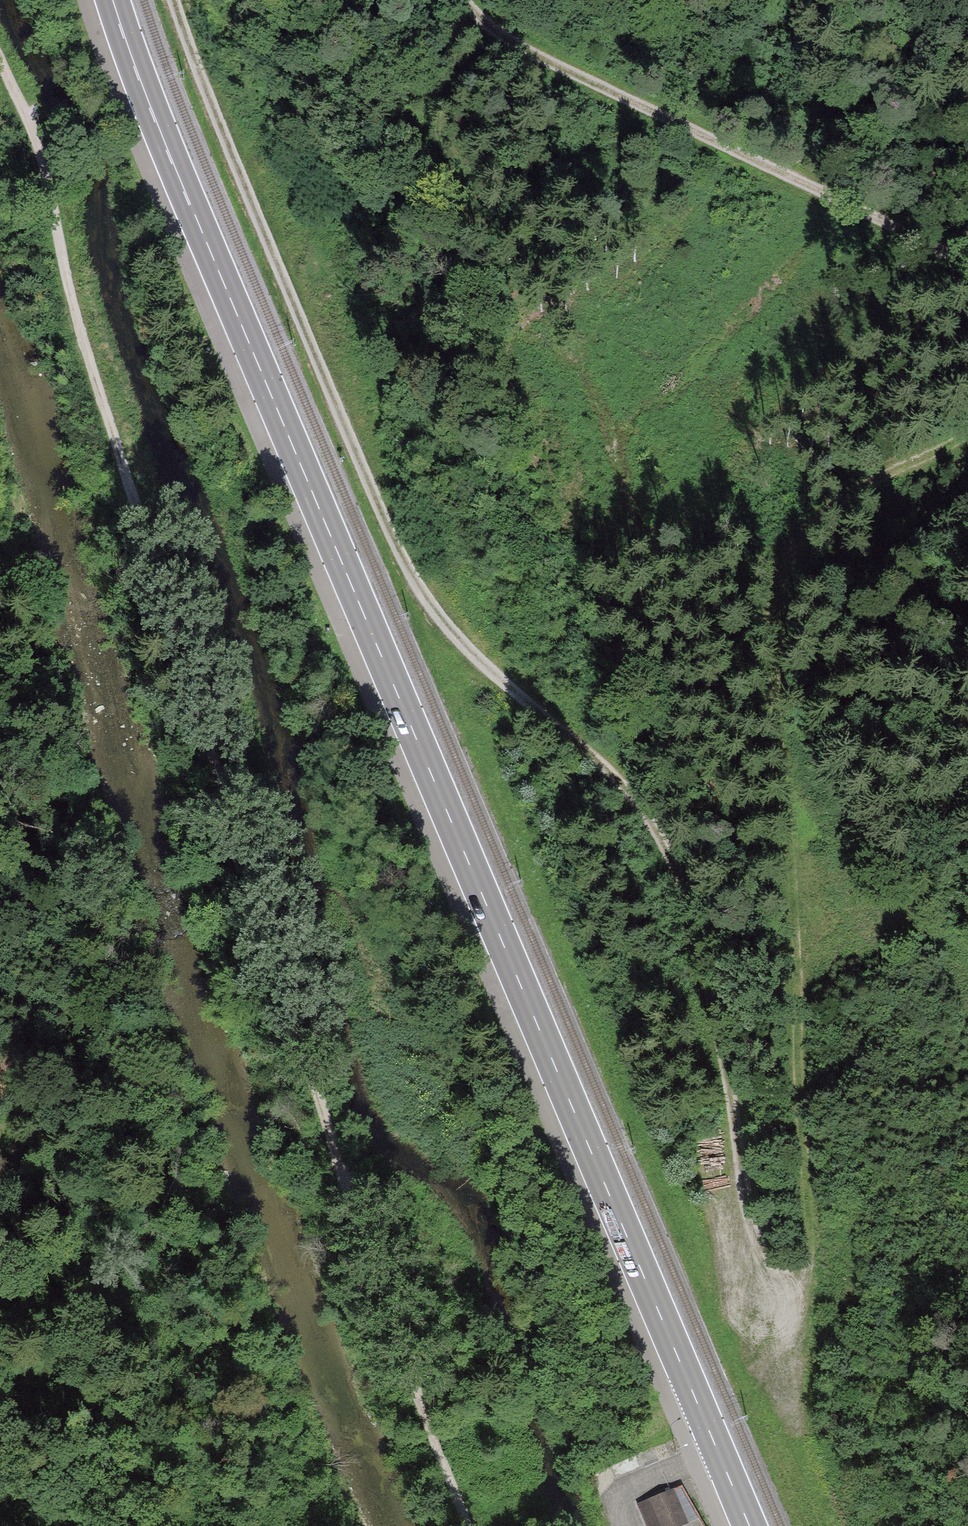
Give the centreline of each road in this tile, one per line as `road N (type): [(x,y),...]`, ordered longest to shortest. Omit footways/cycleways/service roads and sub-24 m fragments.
road 1 (track): [(178,0),(290,293),(433,612),(621,781),(690,907),(793,1318),(808,1294),(811,1210),(776,638),(796,556),(864,488),(967,439)]
road 2 (secondary): [(749,1525),(172,161),(112,0)]
road 3 (track): [(470,1525),(290,1015),(0,38)]
road 4 (track): [(967,264),(530,50),(459,0)]
road 5 (track): [(0,1126),(160,1083)]

